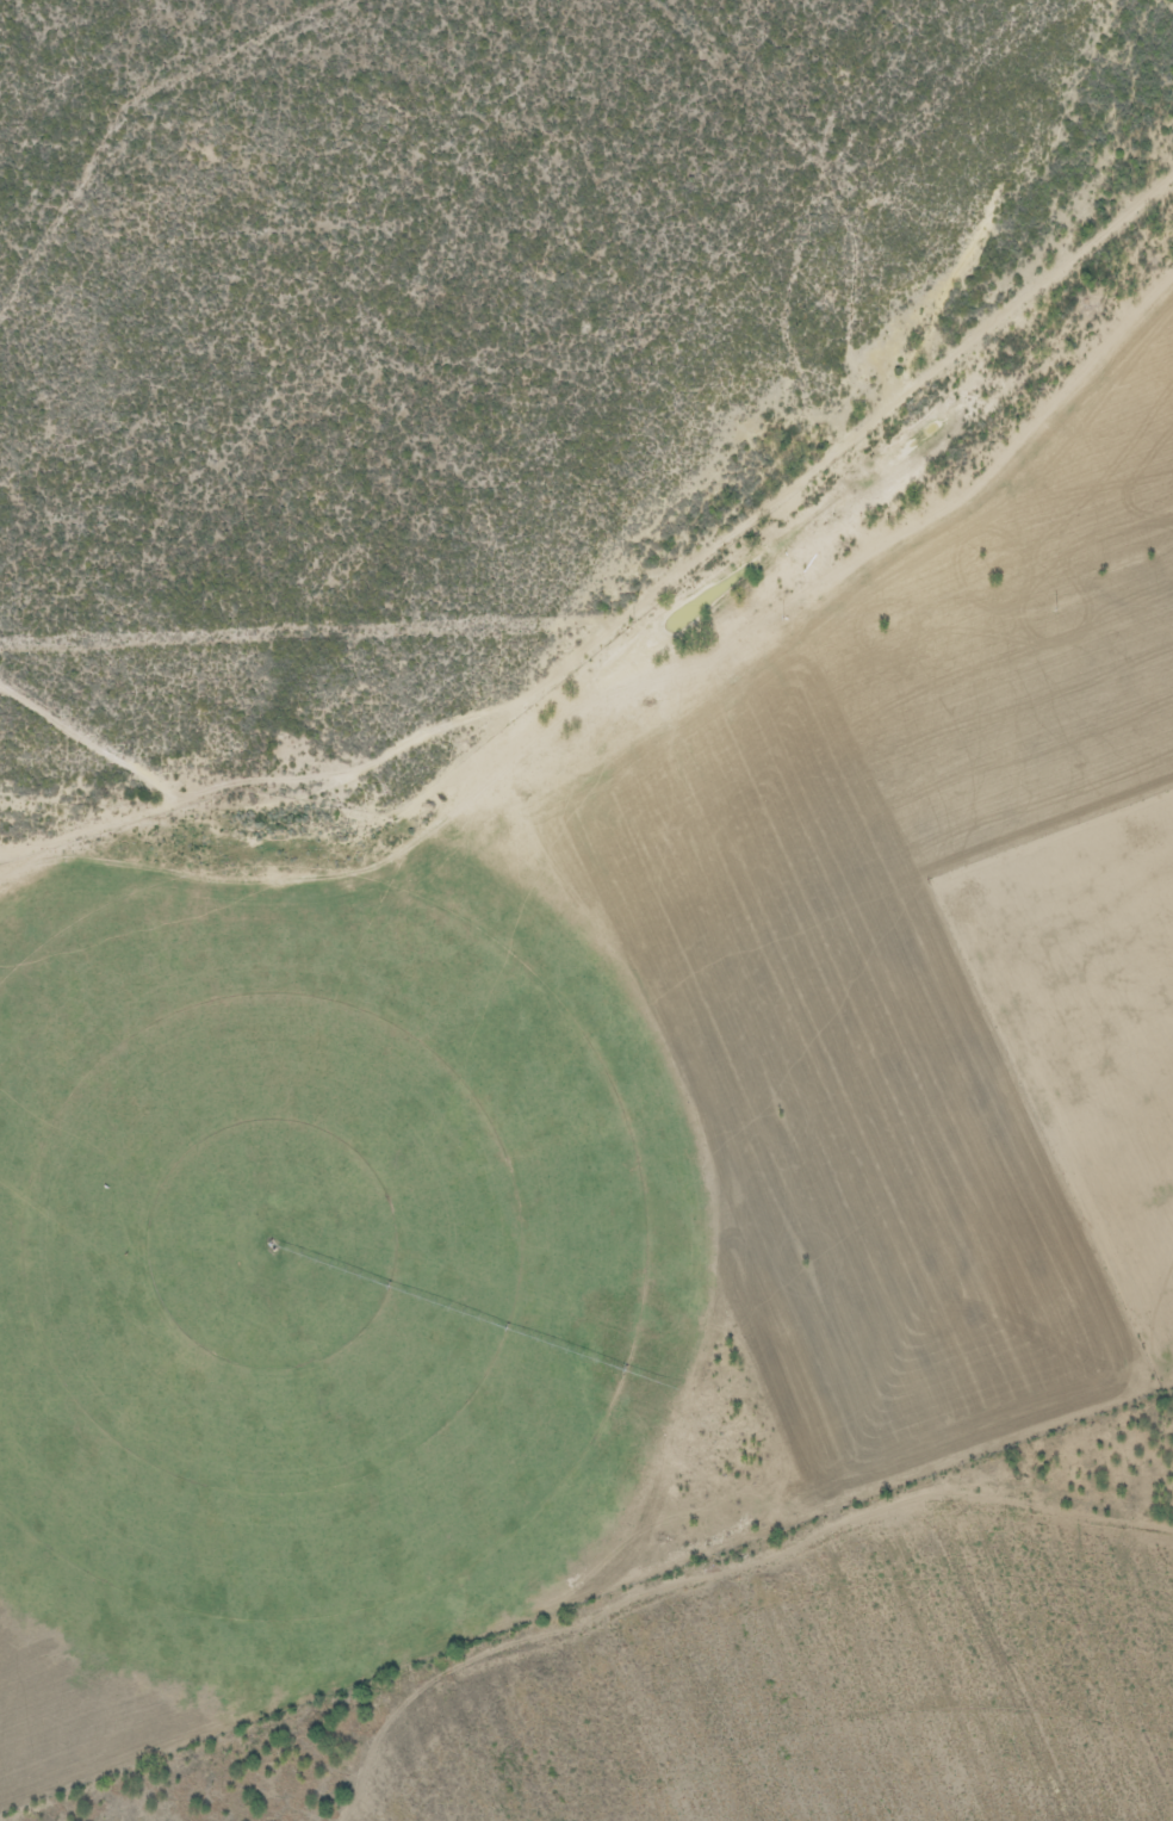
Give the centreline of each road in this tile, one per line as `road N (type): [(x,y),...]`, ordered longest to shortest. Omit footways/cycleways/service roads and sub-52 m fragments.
road 1 (residential): [(875,1820),(0,1321)]
road 2 (residential): [(466,747),(557,688),(695,558),(752,489),(917,386),(1172,171)]
road 3 (residential): [(466,747),(408,810),(333,835),(230,835),(119,863),(0,847)]

